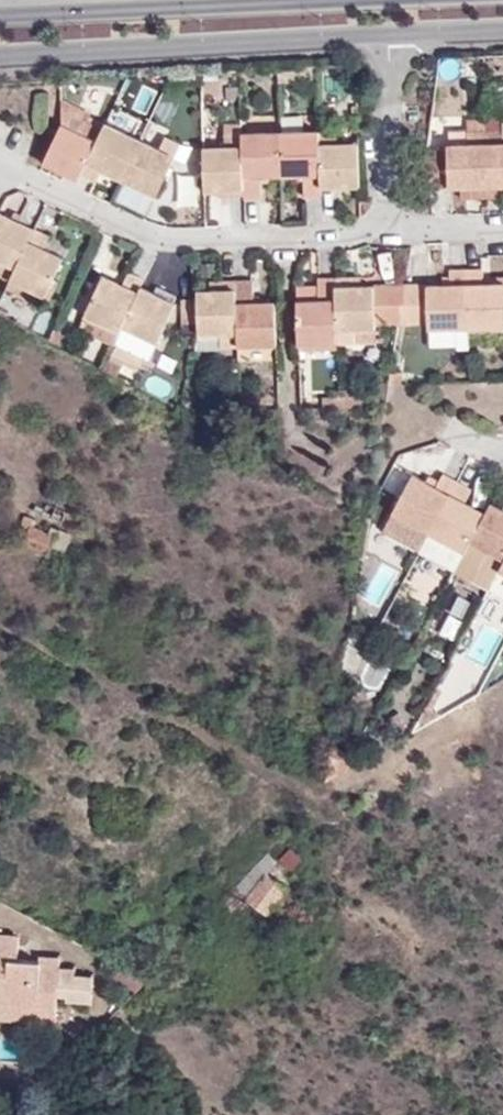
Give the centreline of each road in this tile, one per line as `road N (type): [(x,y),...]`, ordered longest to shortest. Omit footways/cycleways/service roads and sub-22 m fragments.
road 1 (residential): [(0,171),(156,238),(391,231)]
road 2 (tertiary): [(0,53),(386,35)]
road 3 (tertiary): [(309,0),(0,16)]
road 4 (residential): [(386,35),(391,231)]

